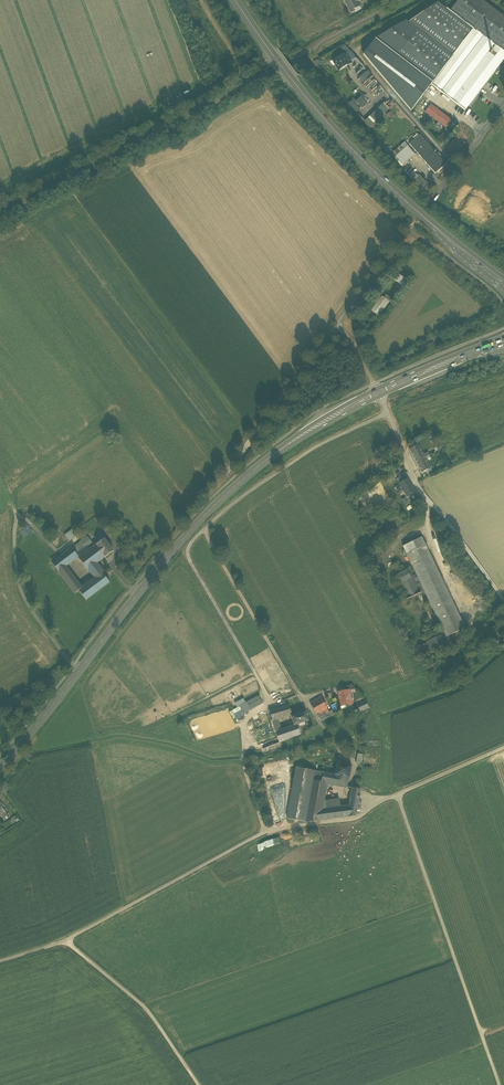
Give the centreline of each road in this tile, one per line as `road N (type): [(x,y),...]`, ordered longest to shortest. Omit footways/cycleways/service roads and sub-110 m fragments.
road 1 (unclassified): [(0,962),(66,940),(266,831),(356,818),(503,747)]
road 2 (primary): [(0,769),(213,506),(278,452),(378,393)]
road 3 (track): [(396,795),(499,1084)]
road 4 (unclassified): [(203,530),(337,748)]
road 5 (secondary): [(269,52),(343,141),(433,226)]
road 6 (unclassified): [(388,414),(417,481),(503,601)]
road 7 (unclassified): [(388,414),(315,447),(203,530)]
road 8 (unclassified): [(203,530),(187,555),(273,705)]
road 9 (track): [(66,940),(146,1008),(198,1084)]
road 10 (track): [(80,669),(19,584),(20,514)]
road 11 (track): [(273,705),(242,723),(266,831)]
road 12 (unclassified): [(430,203),(503,102)]

